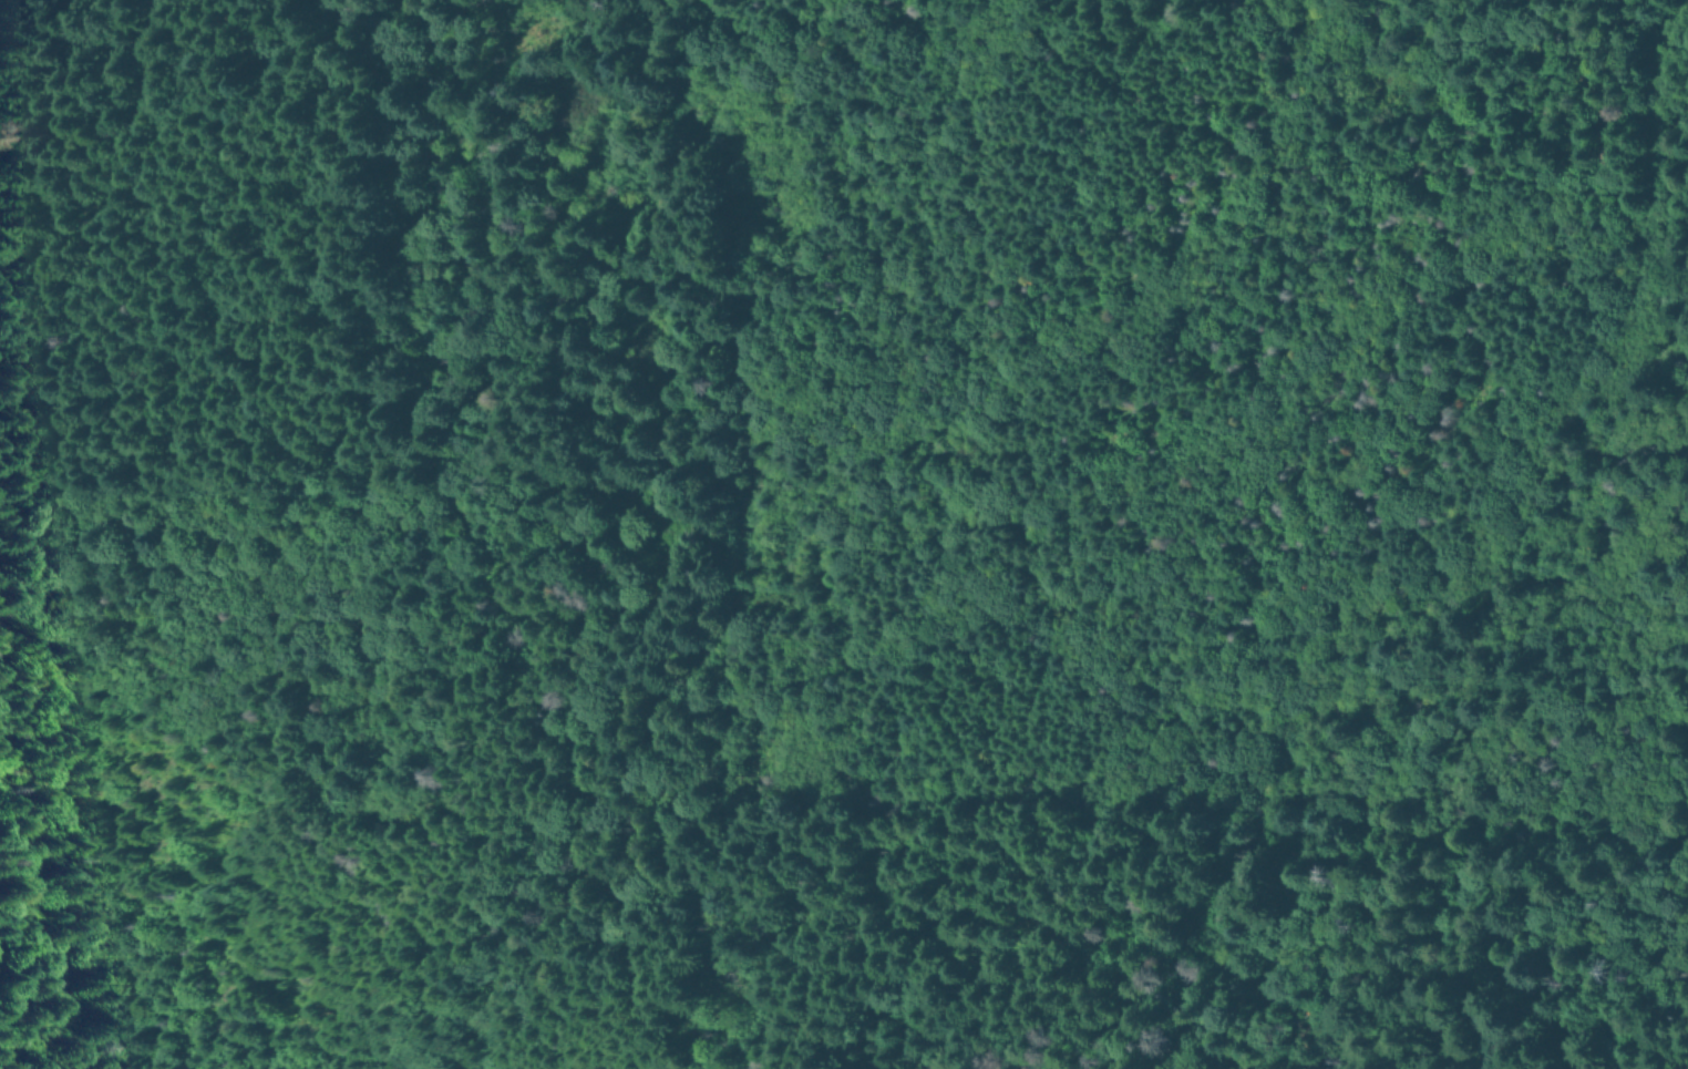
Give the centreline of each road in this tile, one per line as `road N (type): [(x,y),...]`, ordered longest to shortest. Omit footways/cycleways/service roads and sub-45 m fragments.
road 1 (track): [(1649,455),(1602,25),(1617,0)]

